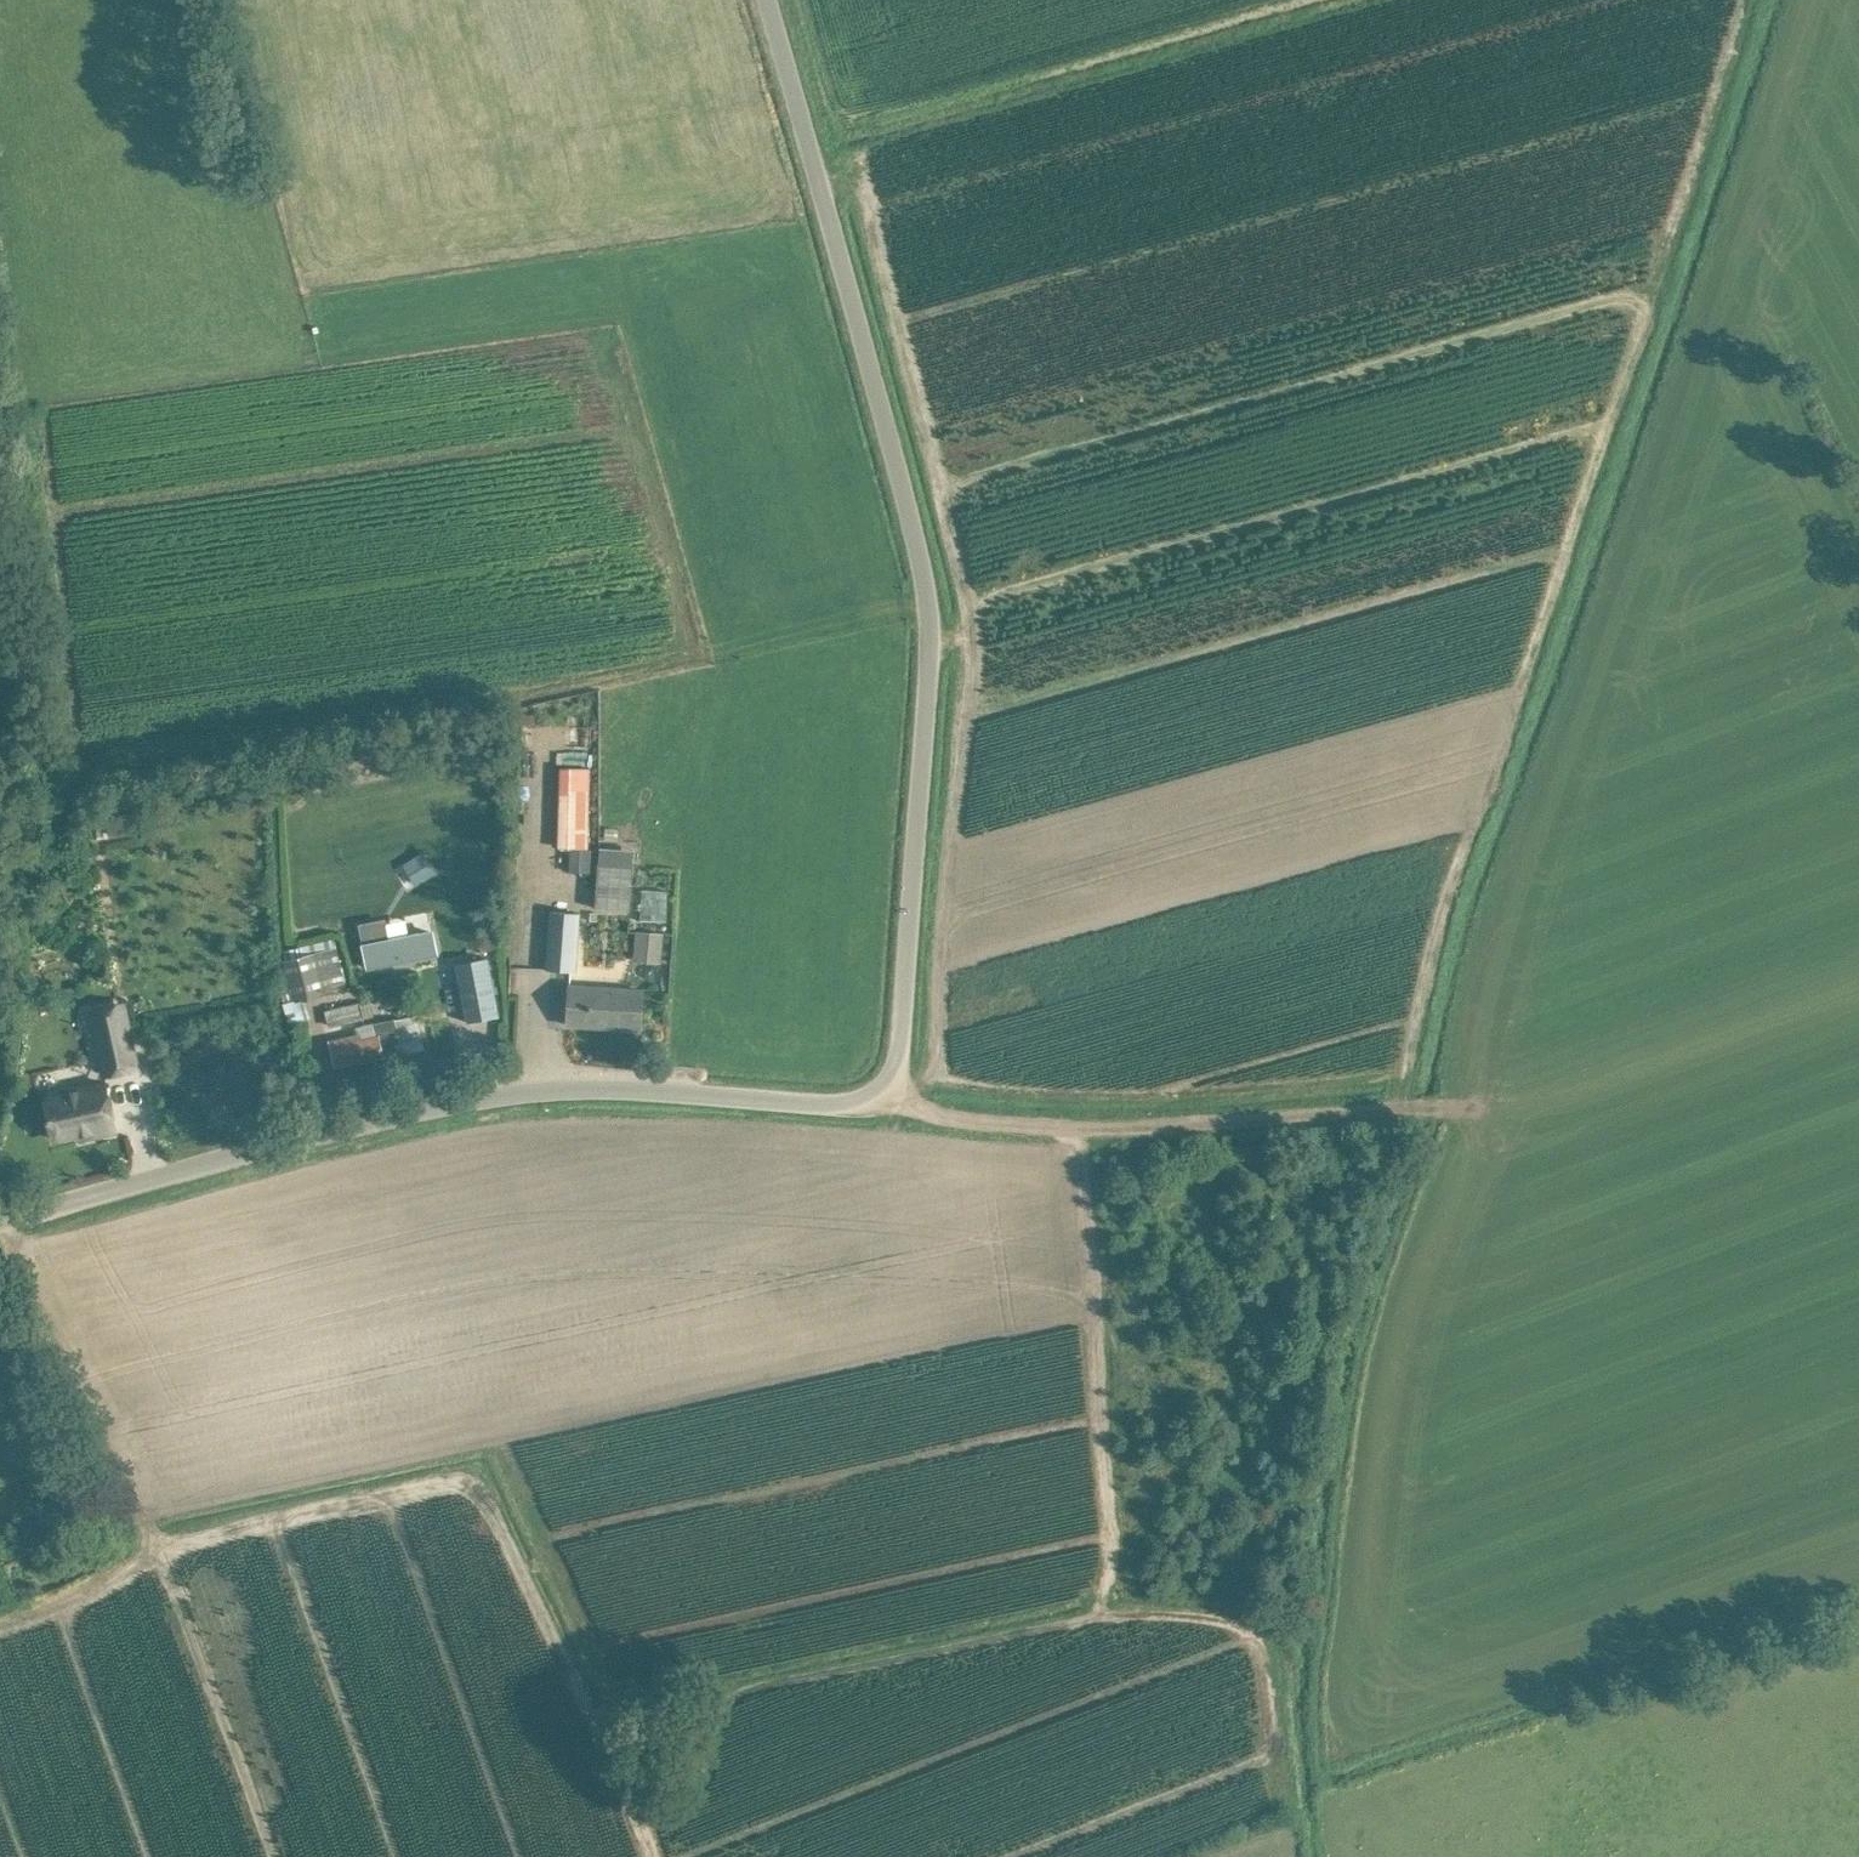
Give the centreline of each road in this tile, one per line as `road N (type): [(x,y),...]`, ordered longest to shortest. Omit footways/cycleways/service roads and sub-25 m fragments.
road 1 (unclassified): [(0,1221),(358,1117),(534,1092),(864,1105),(893,1097),(929,609),(768,0)]
road 2 (track): [(893,1097),(948,1120),(1078,1130),(1342,1123),(1441,1108)]
road 3 (track): [(929,609),(895,601),(690,656)]

